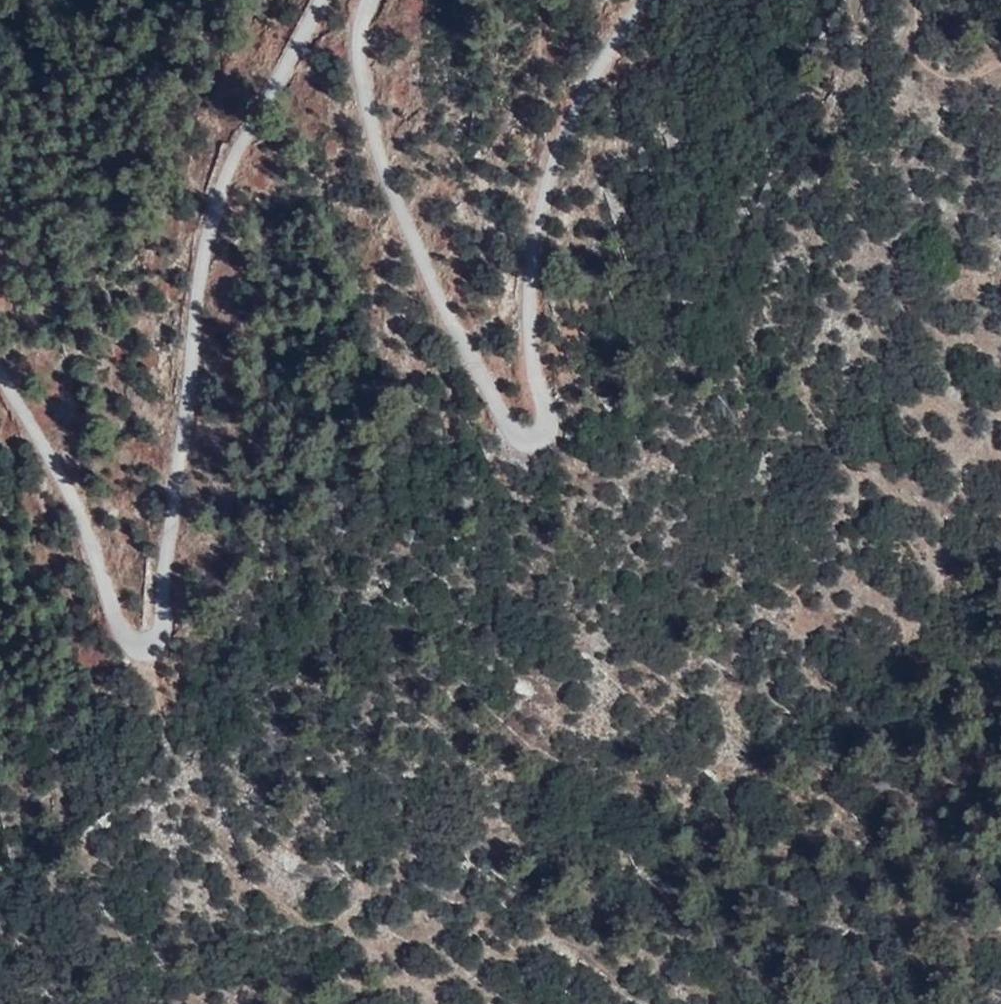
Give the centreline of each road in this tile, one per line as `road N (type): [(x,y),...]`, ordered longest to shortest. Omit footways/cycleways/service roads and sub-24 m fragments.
road 1 (track): [(0,379),(74,489),(141,663),(176,501),(193,303),(226,152),(307,0)]
road 2 (track): [(359,0),(355,62),(382,174),(518,442),(545,451),(548,418),(526,321),(540,204),(584,97),(645,0)]

